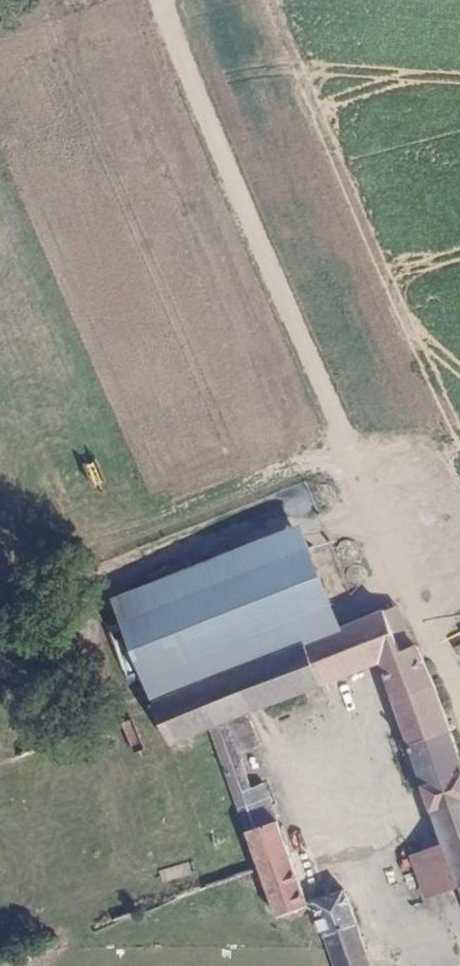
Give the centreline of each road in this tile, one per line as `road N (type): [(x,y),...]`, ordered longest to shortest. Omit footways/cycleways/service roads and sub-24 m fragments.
road 1 (track): [(161,0),(459,716)]

